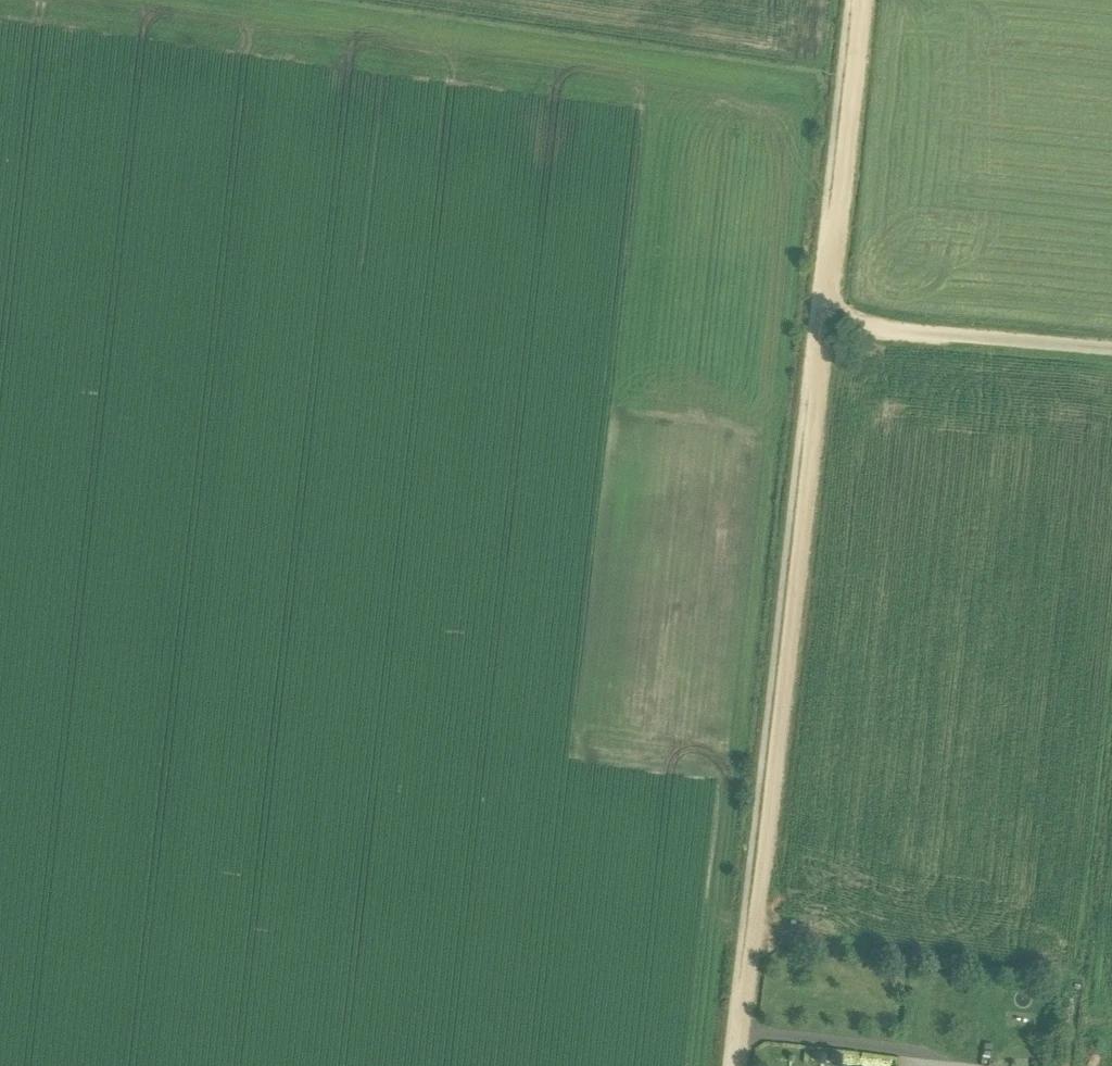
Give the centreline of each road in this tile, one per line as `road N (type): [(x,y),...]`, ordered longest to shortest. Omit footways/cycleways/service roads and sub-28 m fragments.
road 1 (track): [(737,1065),(860,13)]
road 2 (track): [(811,326),(1111,350)]

